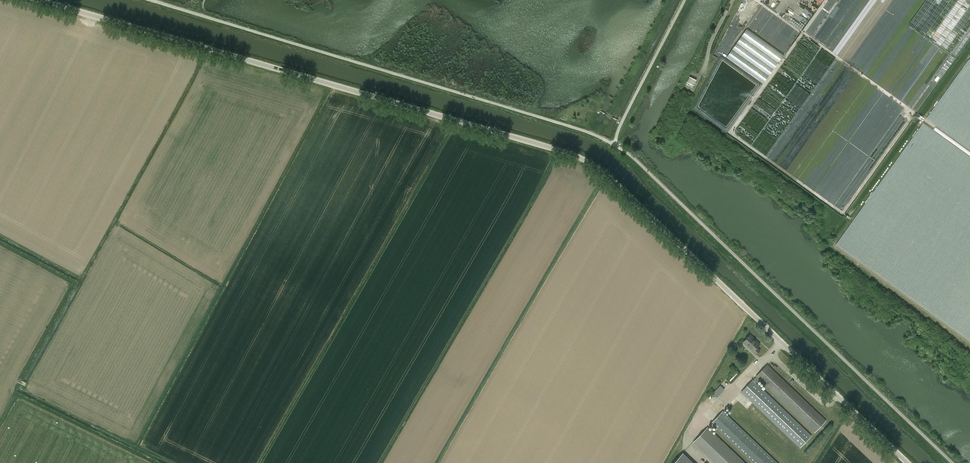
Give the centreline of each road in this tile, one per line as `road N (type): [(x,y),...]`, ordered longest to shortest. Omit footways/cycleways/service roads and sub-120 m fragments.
road 1 (tertiary): [(908,462),(581,158),(41,0)]

